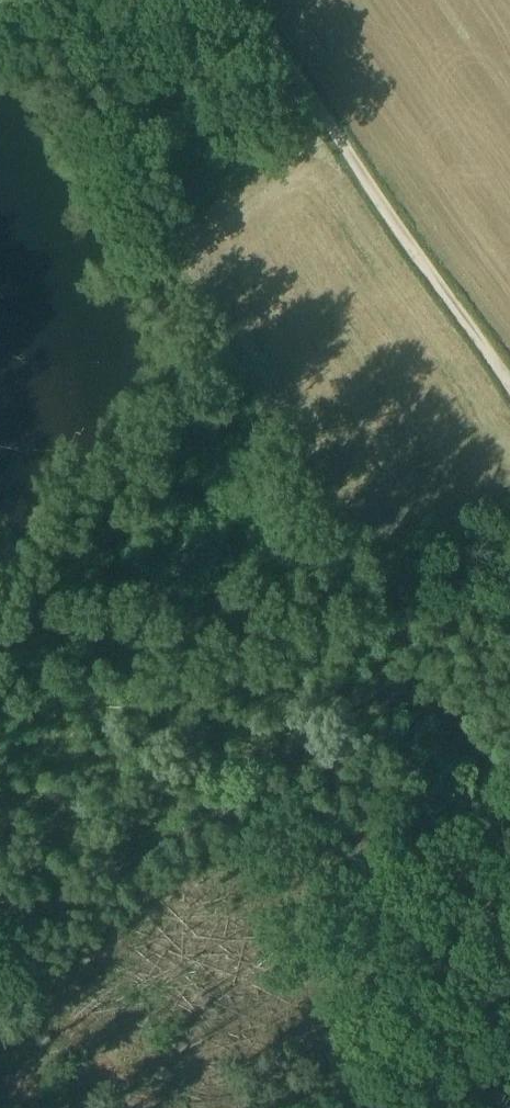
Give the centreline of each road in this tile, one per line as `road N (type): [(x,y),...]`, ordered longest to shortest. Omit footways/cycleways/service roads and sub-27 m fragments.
road 1 (track): [(509,392),(237,0)]

